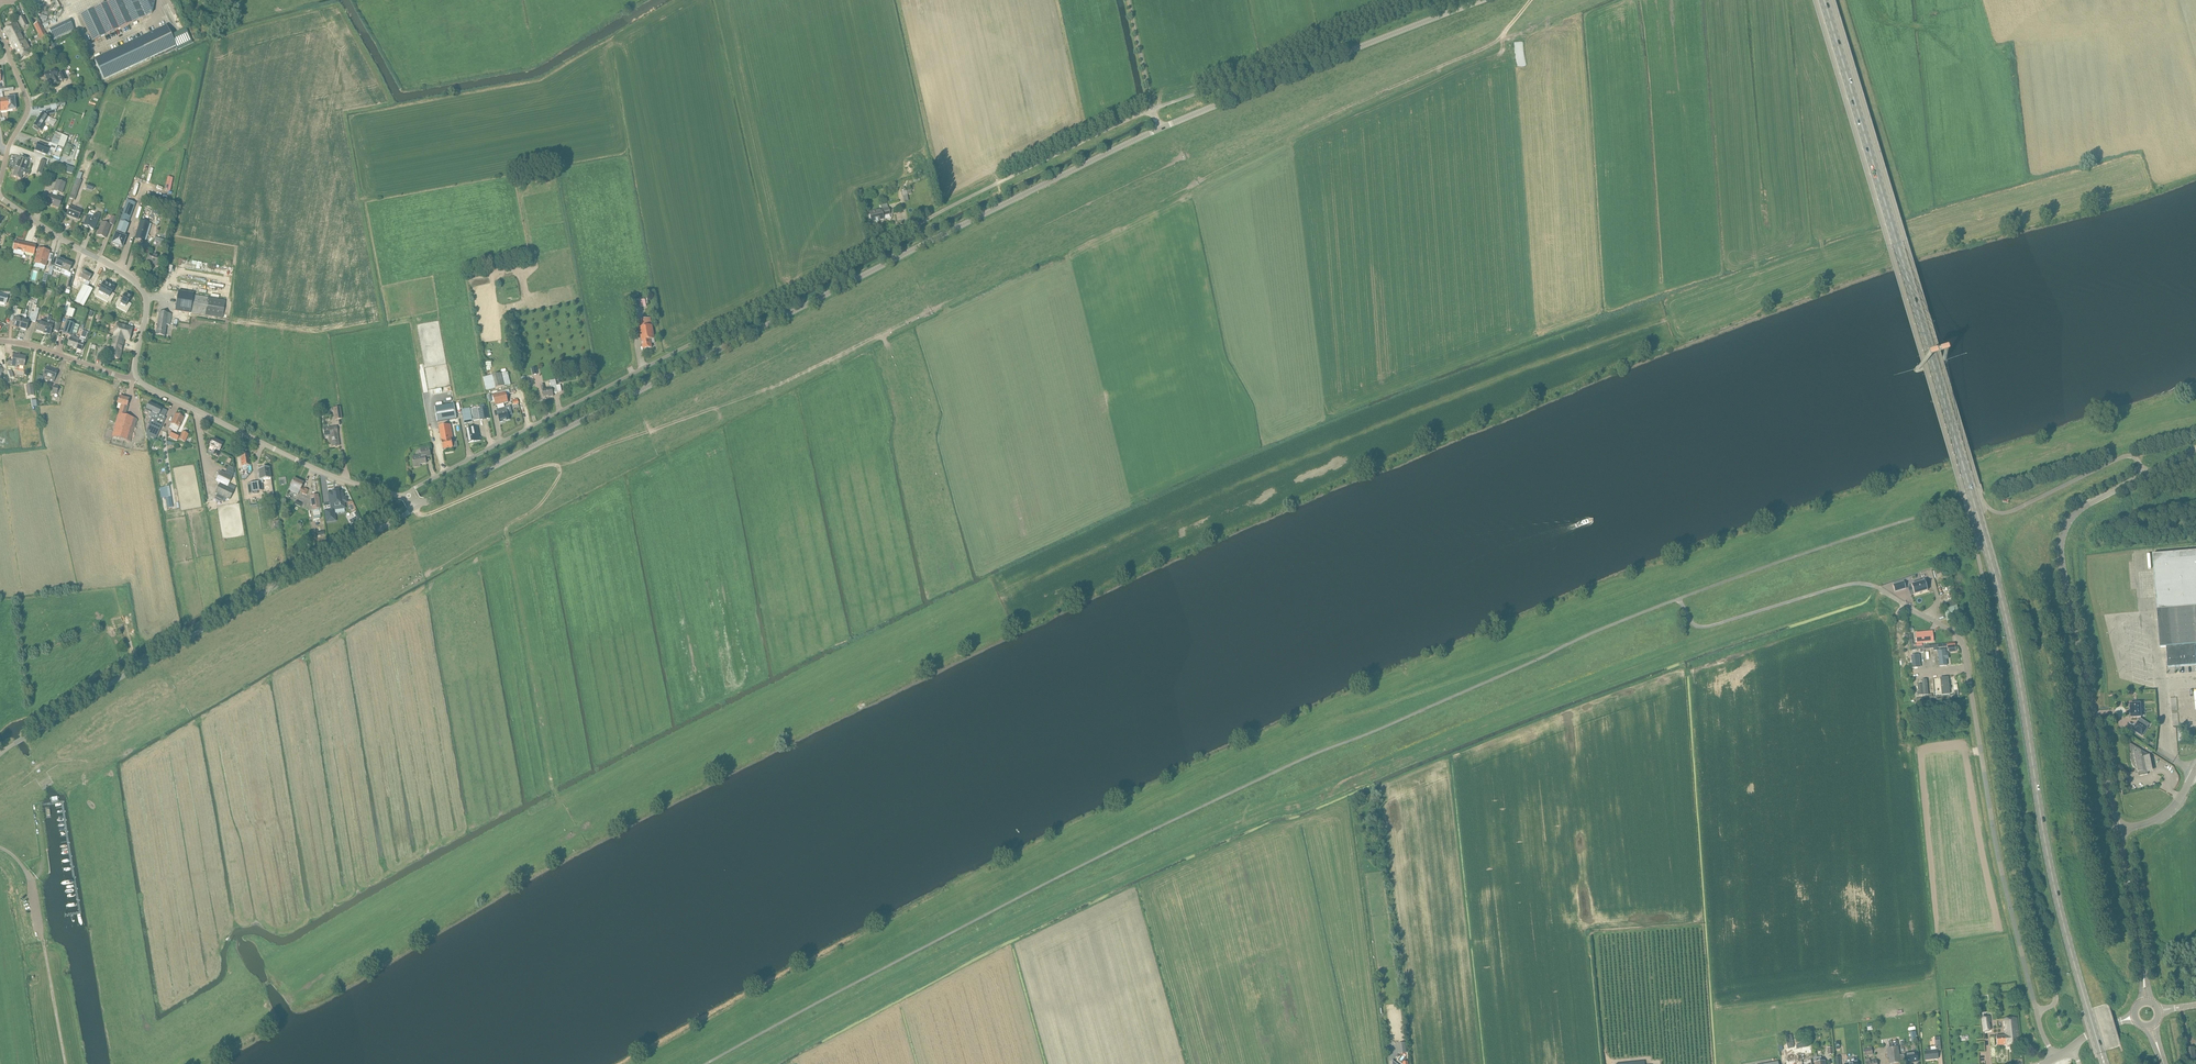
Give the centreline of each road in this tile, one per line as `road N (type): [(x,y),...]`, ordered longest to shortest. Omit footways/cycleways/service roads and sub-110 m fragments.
road 1 (primary): [(2105,1063),(2061,912),(2002,600),(1824,0)]
road 2 (unclassified): [(2037,1012),(2056,999),(2026,890),(1982,571),(1815,0)]
road 3 (unclassified): [(2146,474),(2125,456),(2009,512),(1985,504),(1833,0)]
road 4 (unclassified): [(408,495),(924,222)]
road 5 (unclassified): [(416,506),(930,243)]
road 6 (unclassified): [(0,753),(416,506)]
road 7 (unclassified): [(2037,1012),(1996,845),(1962,641),(1874,587)]
road 8 (tertiary): [(2117,831),(2060,548),(2074,515),(2146,474)]
road 9 (unclassified): [(1166,126),(1491,0)]
road 10 (unclassified): [(1161,106),(1434,0)]
road 11 (residential): [(389,493),(310,466),(136,376)]
road 12 (unclassified): [(924,222),(1161,106)]
road 13 (unclassified): [(930,243),(1166,126)]
road 14 (residential): [(0,198),(148,297),(151,318),(136,376)]
road 15 (tertiary): [(2145,1002),(2117,831)]
road 16 (residential): [(136,376),(0,342)]
road 17 (residential): [(0,190),(29,108),(12,59)]

